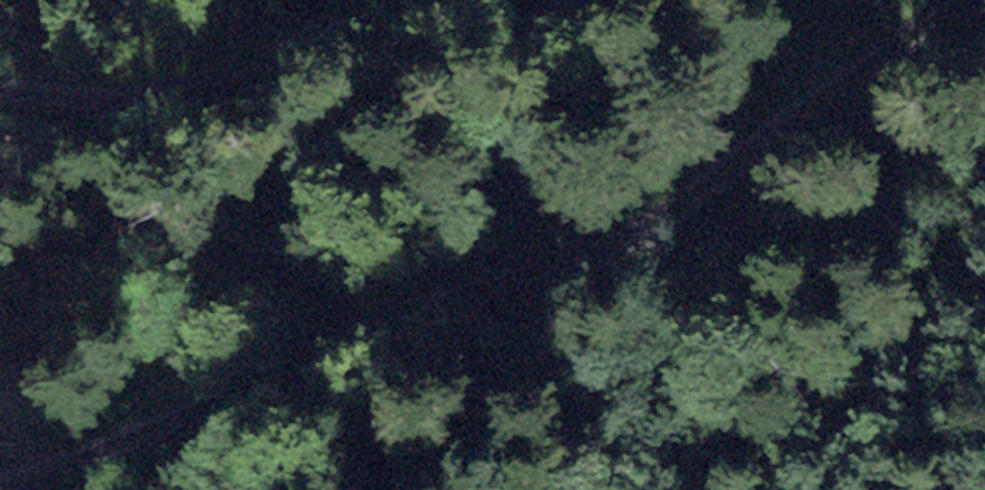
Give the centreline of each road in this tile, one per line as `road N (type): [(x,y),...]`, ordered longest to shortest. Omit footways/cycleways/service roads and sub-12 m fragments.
road 1 (track): [(0,482),(140,433),(428,285),(655,220),(946,0)]
road 2 (track): [(584,0),(465,37),(115,83),(0,85)]

